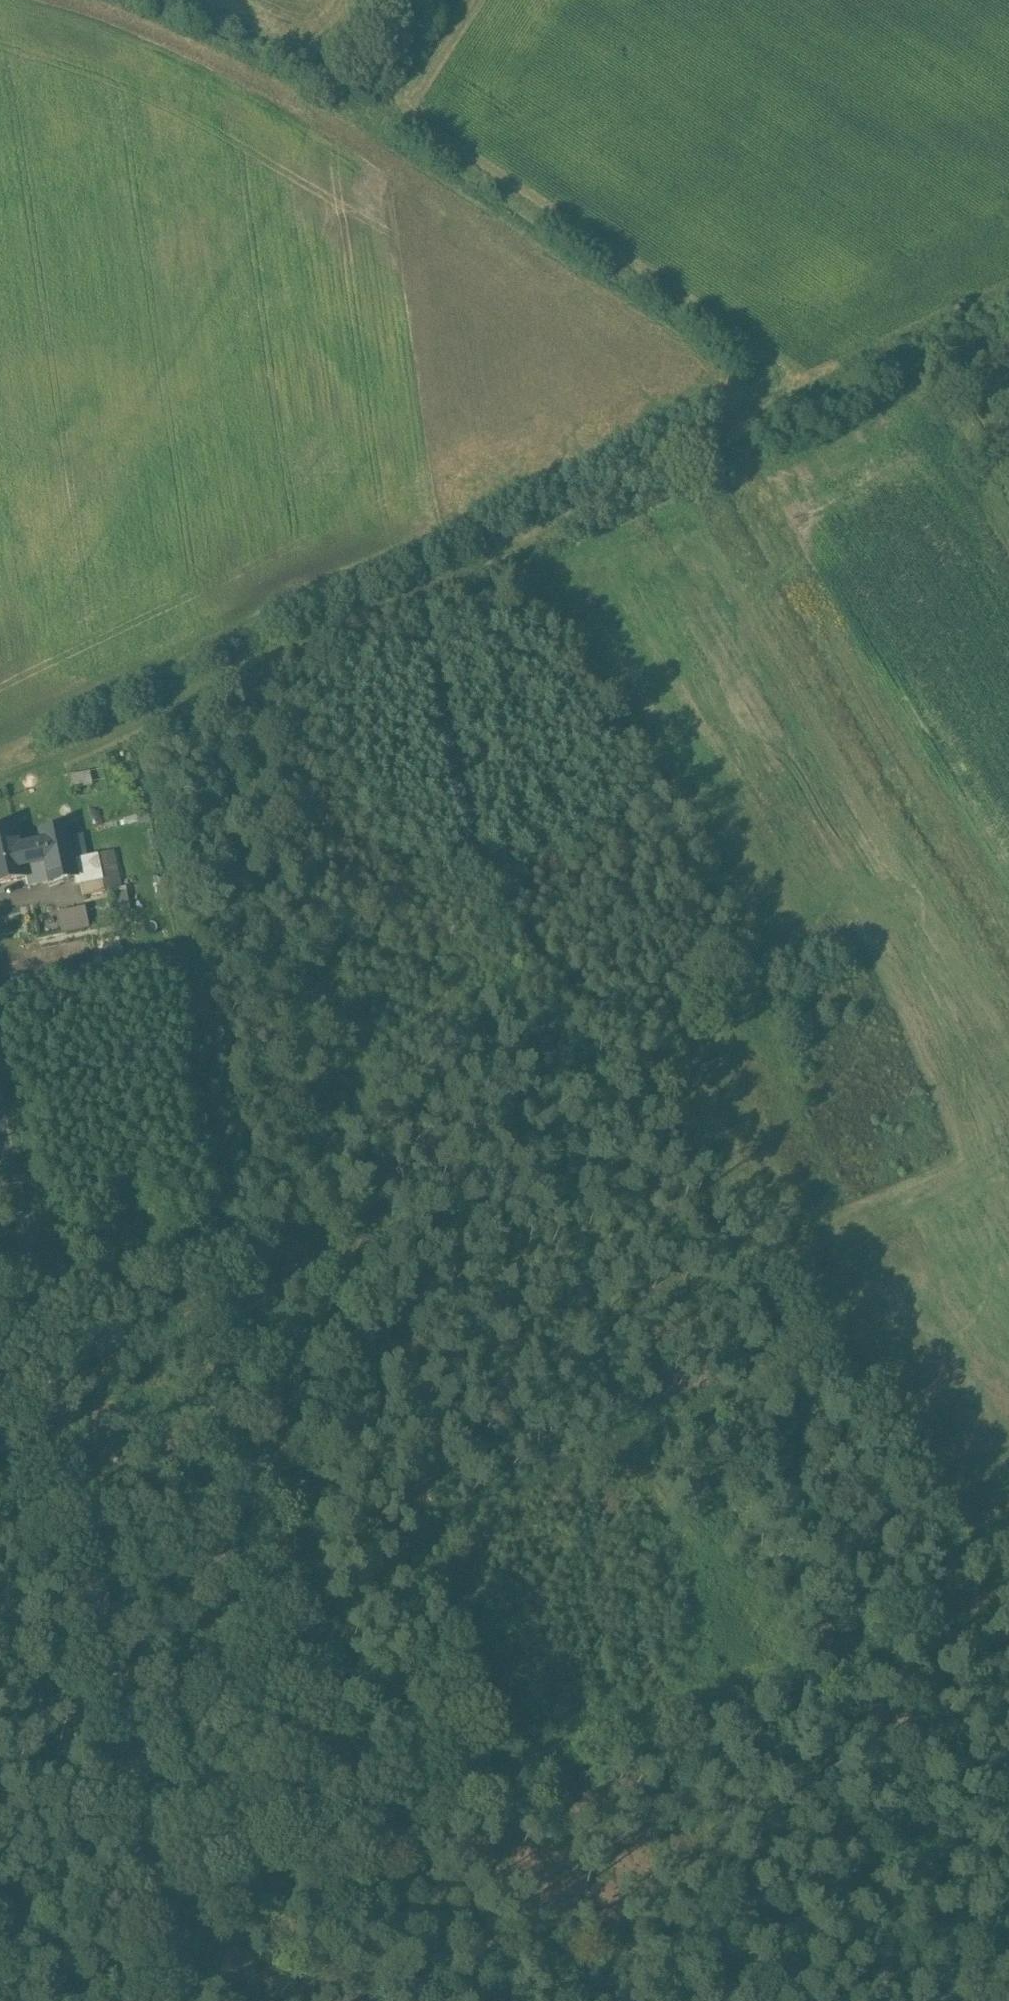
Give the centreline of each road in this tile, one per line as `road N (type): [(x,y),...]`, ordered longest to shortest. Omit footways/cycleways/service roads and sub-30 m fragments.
road 1 (unclassified): [(192,2000),(0,1102)]
road 2 (track): [(0,780),(729,438),(772,471)]

